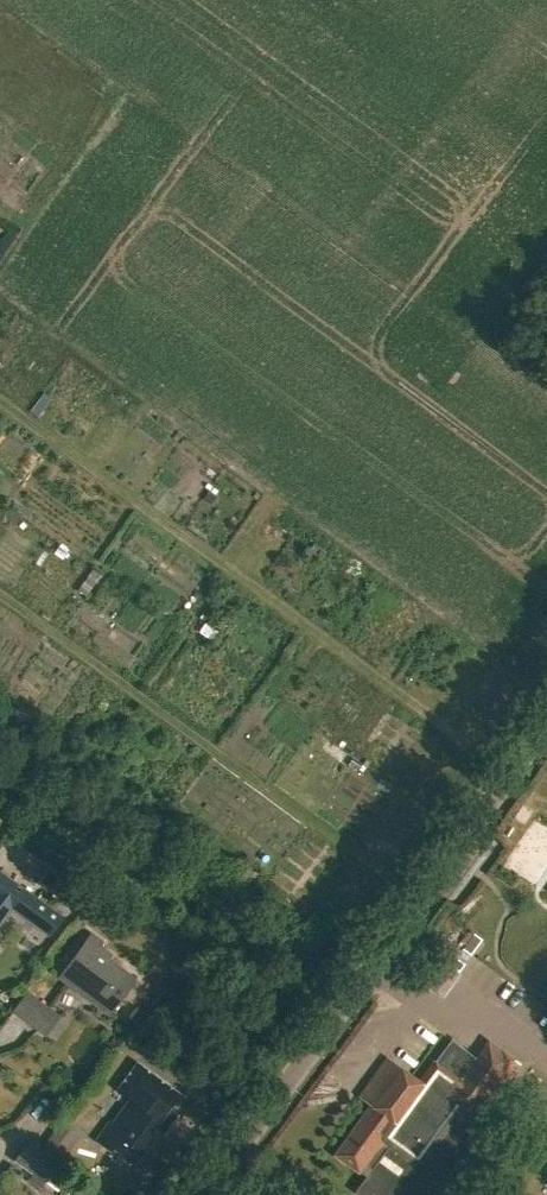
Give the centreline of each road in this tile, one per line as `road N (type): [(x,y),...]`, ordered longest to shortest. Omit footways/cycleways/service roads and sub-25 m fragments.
road 1 (track): [(0,402),(509,774)]
road 2 (tertiary): [(206,1194),(546,721)]
road 3 (track): [(0,209),(17,221),(107,105)]

